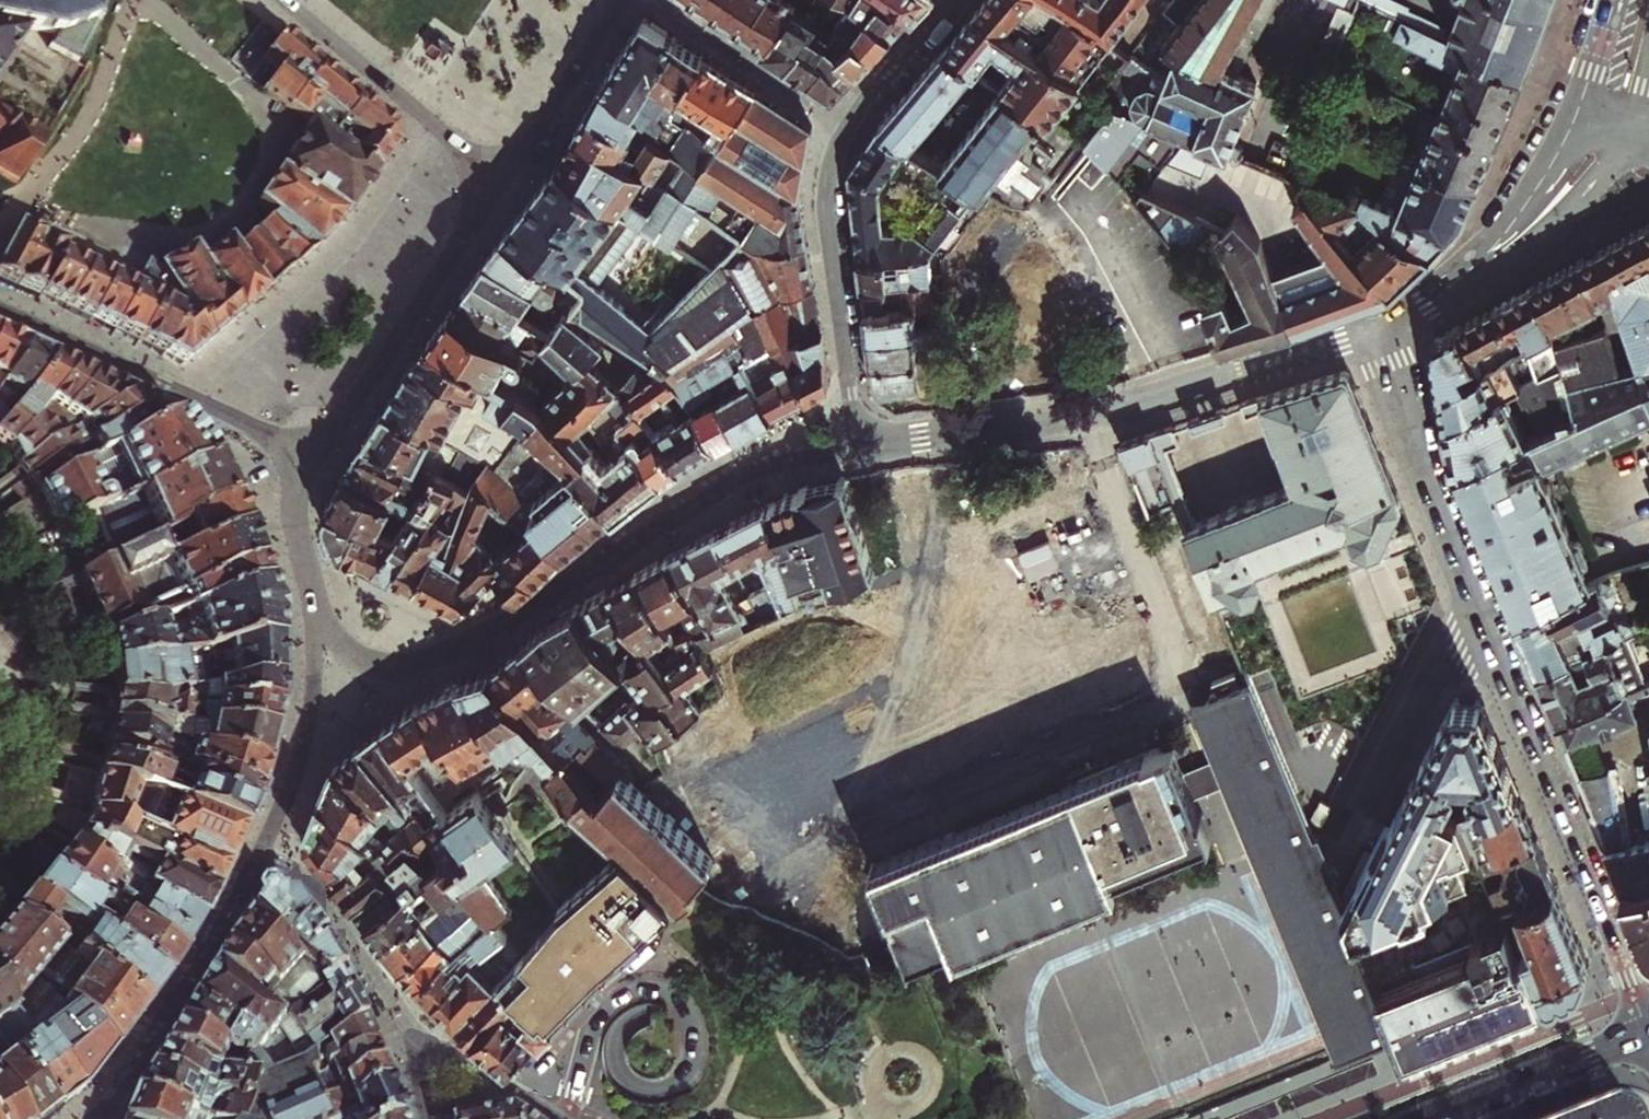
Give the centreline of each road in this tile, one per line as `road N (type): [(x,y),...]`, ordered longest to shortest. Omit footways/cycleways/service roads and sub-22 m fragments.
road 1 (residential): [(315,612),(364,660),(430,662),(485,639),(751,475),(856,443)]
road 2 (residential): [(856,443),(1110,413),(1379,331)]
road 3 (residential): [(1477,613),(1647,1029)]
road 4 (residential): [(271,838),(418,1043),(553,1118)]
road 5 (residential): [(497,175),(340,418),(304,459)]
road 6 (residential): [(304,459),(0,306)]
road 7 (residential): [(92,1118),(188,992),(271,838)]
road 8 (residential): [(1379,331),(1441,305),(1506,265),(1594,188),(1635,132)]
road 9 (residential): [(847,127),(833,161),(827,222),(856,443)]
road 10 (residential): [(1379,331),(1415,458),(1477,613)]
road 11 (residential): [(1575,114),(1515,222),(1379,331)]
road 12 (residential): [(285,0),(497,175)]
road 13 (residential): [(1477,613),(1353,842)]
road 14 (tertiary): [(1647,1029),(1419,1118)]
road 15 (residential): [(271,838),(302,746),(315,612)]
road 16 (residential): [(847,127),(657,0)]
road 17 (residential): [(497,175),(617,0)]
road 18 (residential): [(952,0),(847,127)]
road 19 (residential): [(315,612),(295,518),(304,459)]
road 20 (residential): [(1613,0),(1575,114)]

